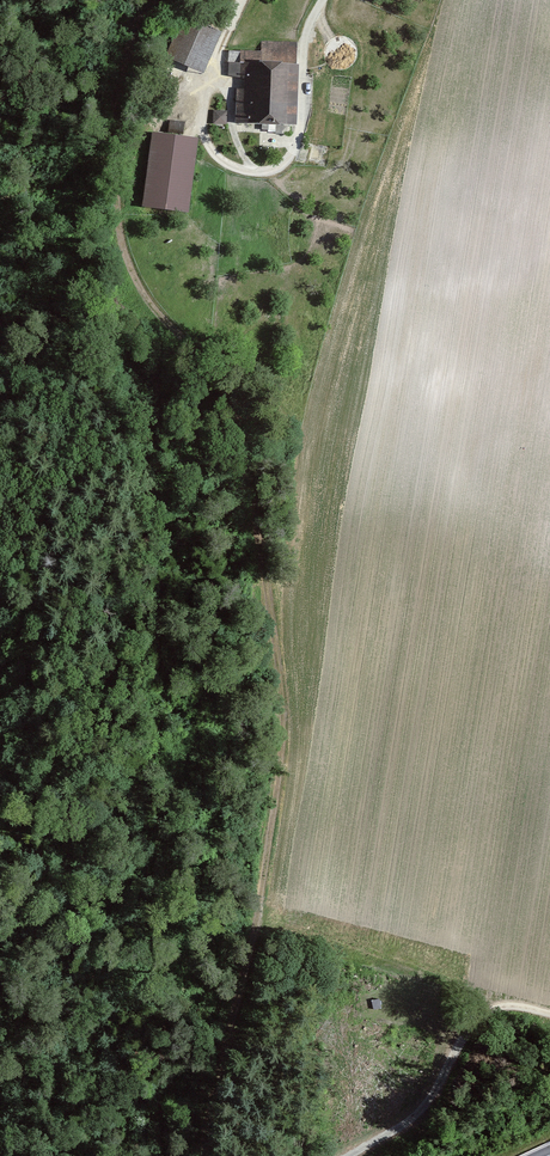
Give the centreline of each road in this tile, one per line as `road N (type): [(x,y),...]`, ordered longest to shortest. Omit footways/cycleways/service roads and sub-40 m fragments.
road 1 (track): [(549,1014),(510,1006),(478,1018),(425,1105),(348,1155)]
road 2 (track): [(0,97),(51,49),(79,31),(127,23),(155,0)]

